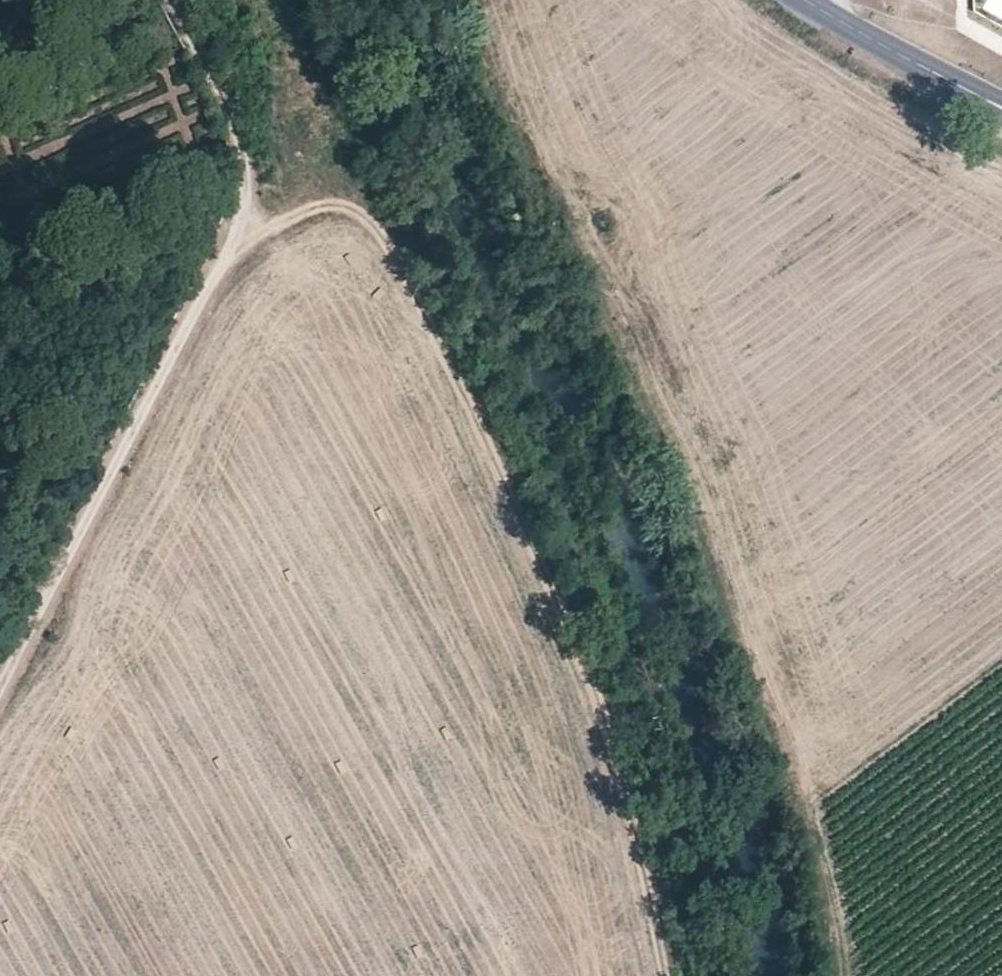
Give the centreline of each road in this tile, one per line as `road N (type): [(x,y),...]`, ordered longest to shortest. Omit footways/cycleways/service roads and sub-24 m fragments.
road 1 (track): [(175,0),(229,104),(242,235),(124,477),(0,685)]
road 2 (track): [(839,975),(828,881),(793,739),(750,641)]
road 3 (track): [(177,975),(6,673)]
road 4 (track): [(572,975),(538,937),(515,932),(481,935),(358,975)]
road 5 (tertiary): [(804,0),(932,69)]

